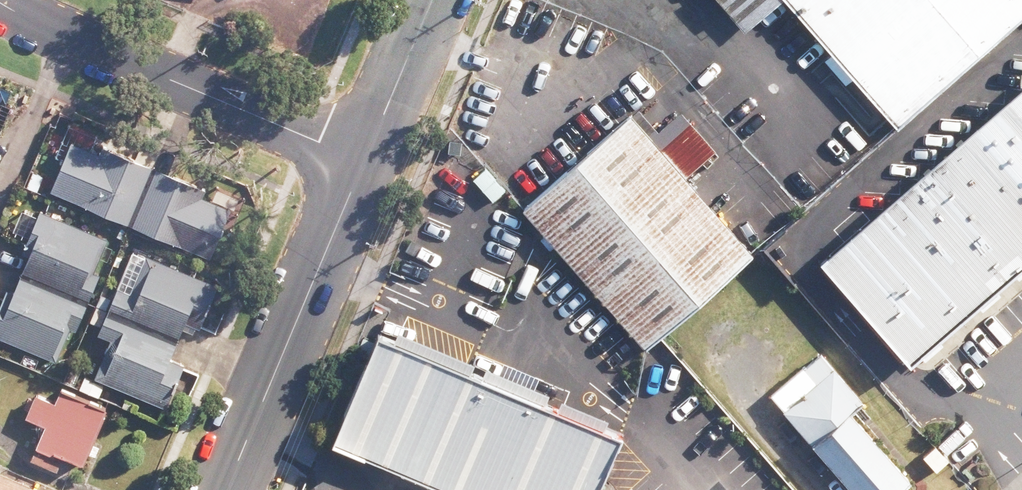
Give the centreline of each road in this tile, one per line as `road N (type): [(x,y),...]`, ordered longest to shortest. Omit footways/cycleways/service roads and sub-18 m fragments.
road 1 (tertiary): [(0,2),(368,162)]
road 2 (tertiary): [(230,489),(368,162)]
road 3 (tertiary): [(368,162),(436,0)]

